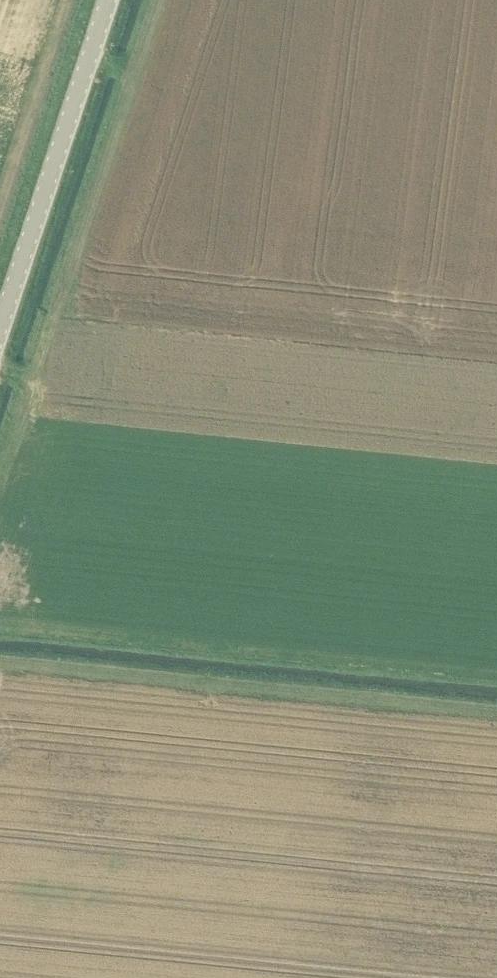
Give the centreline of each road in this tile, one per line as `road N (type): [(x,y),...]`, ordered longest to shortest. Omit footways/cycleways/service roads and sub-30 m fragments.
road 1 (tertiary): [(0,328),(109,0)]

